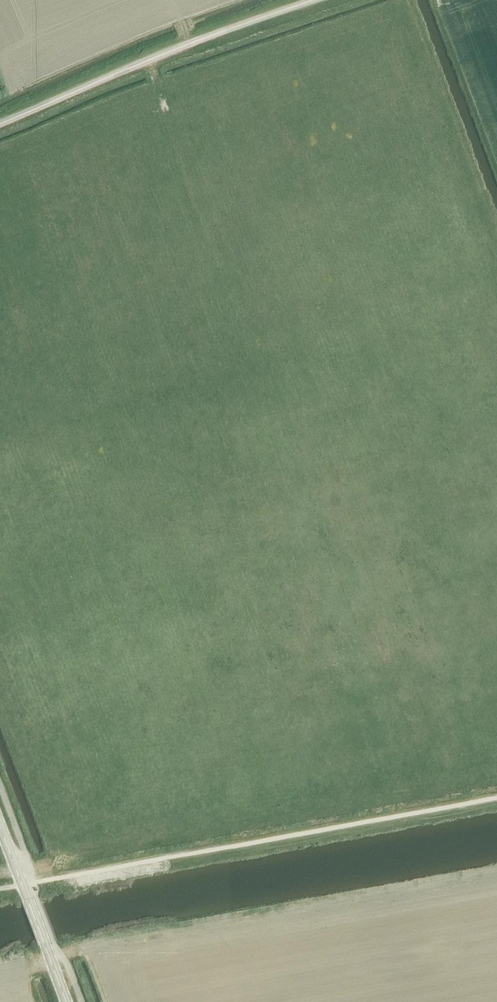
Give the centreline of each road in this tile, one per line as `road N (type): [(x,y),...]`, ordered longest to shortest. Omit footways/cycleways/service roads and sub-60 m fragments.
road 1 (unclassified): [(0,121),(311,0)]

